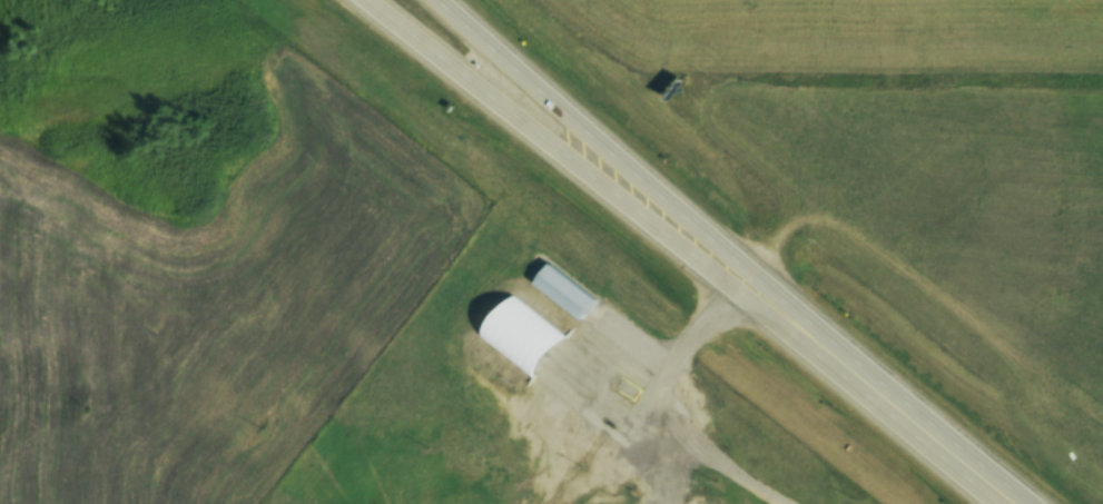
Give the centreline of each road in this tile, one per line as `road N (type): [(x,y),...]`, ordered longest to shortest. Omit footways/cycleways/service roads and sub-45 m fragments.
road 1 (trunk): [(363,0),(728,290),(883,399)]
road 2 (trunk): [(883,399),(432,0)]
road 3 (trunk): [(1012,503),(883,399)]

